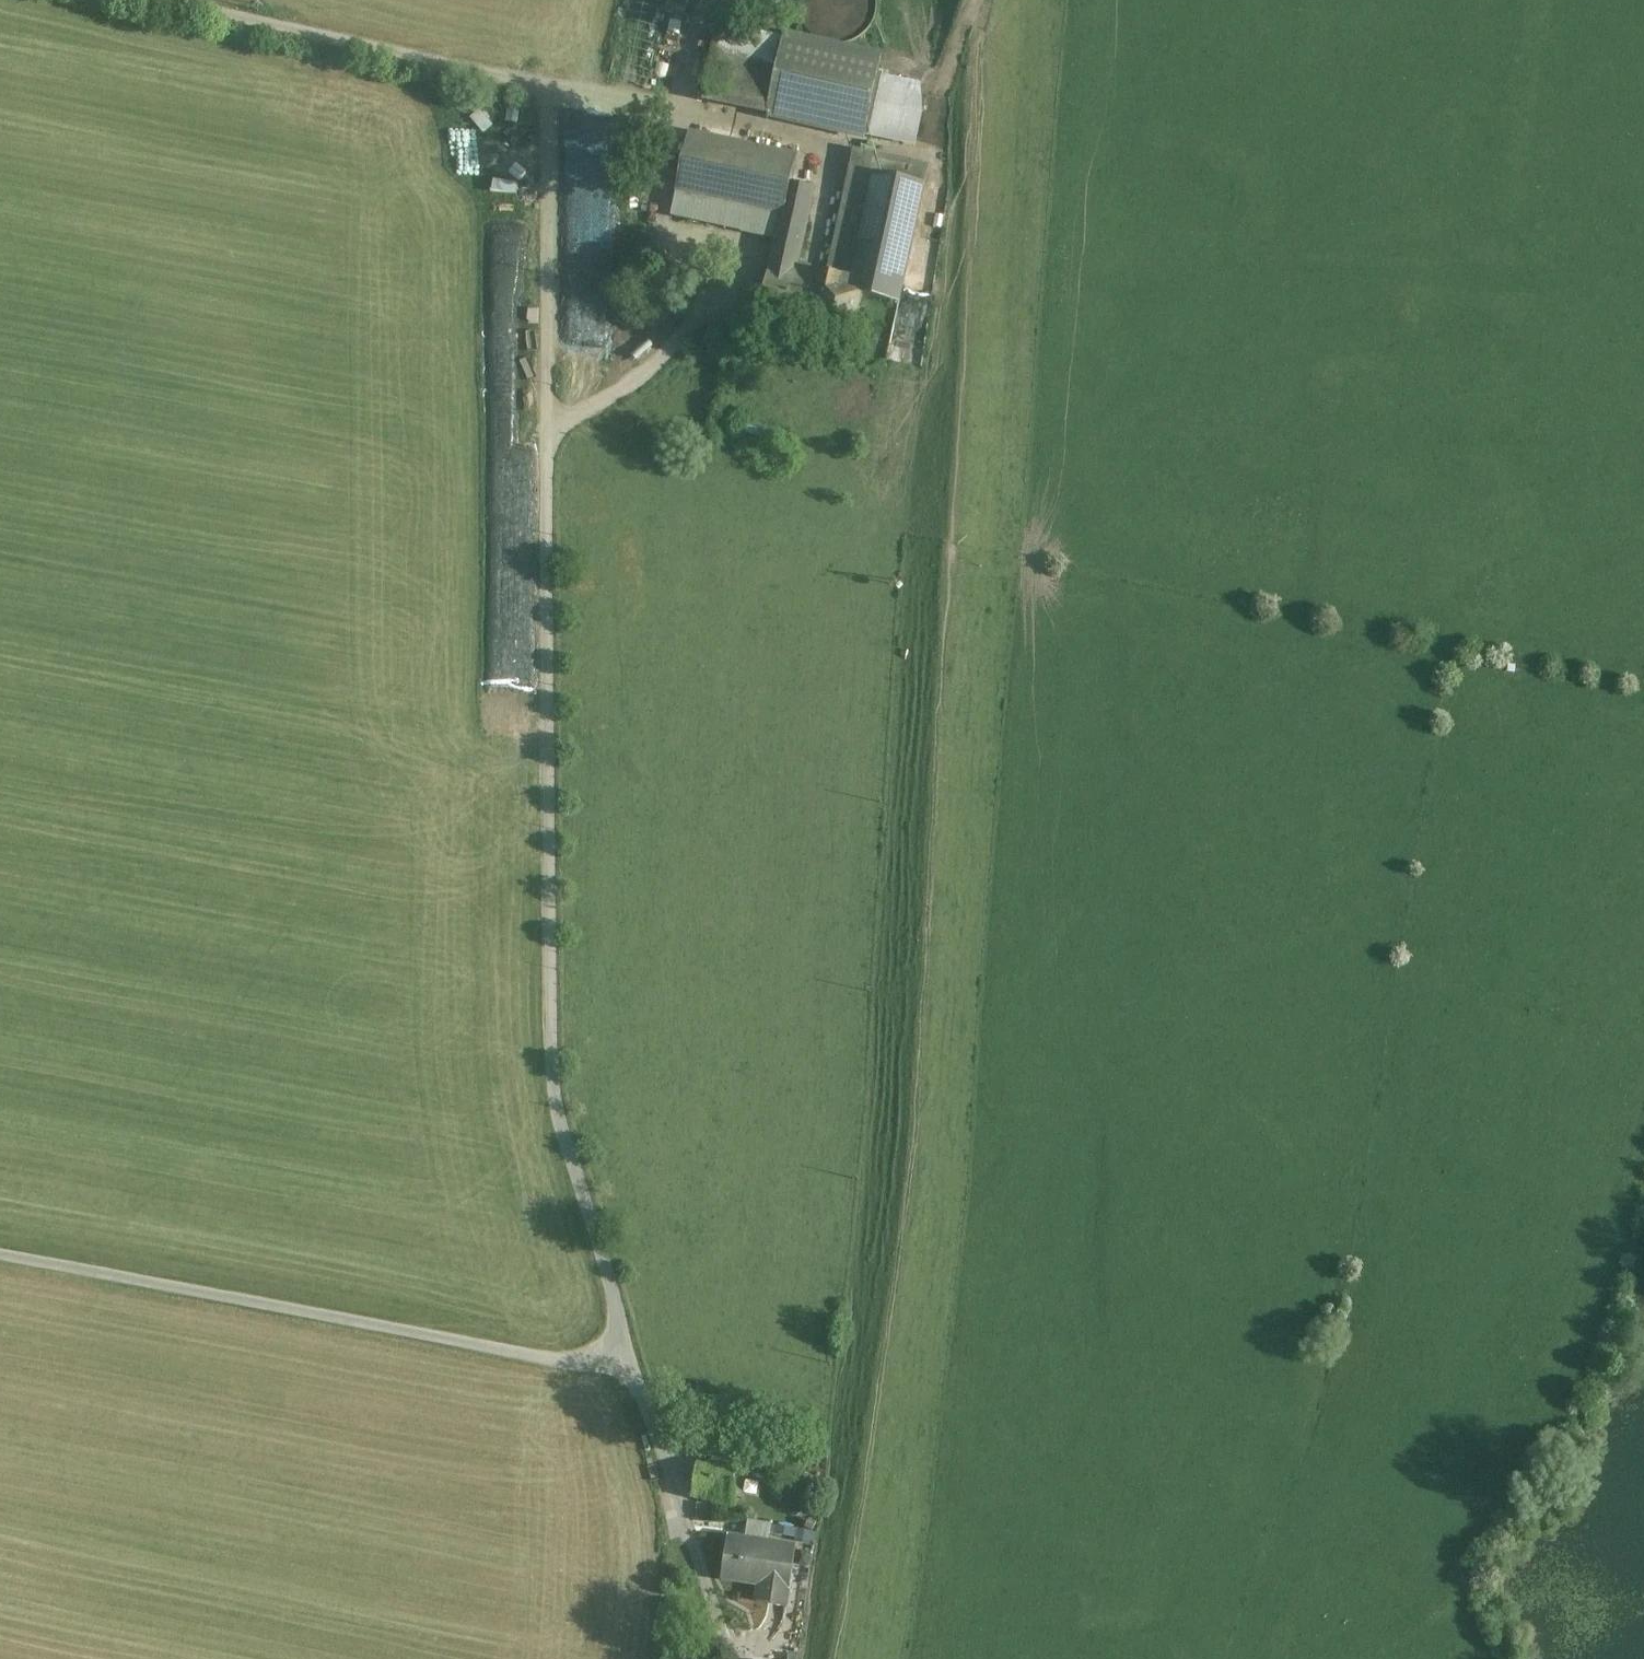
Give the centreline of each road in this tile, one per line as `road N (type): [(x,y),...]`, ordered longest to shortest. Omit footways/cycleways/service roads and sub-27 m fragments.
road 1 (unclassified): [(630,1355),(619,1290),(560,1103),(557,1061),(555,87),(163,0)]
road 2 (unclassified): [(0,1256),(585,1362),(630,1355)]
road 3 (unclassified): [(630,1355),(741,1658)]

